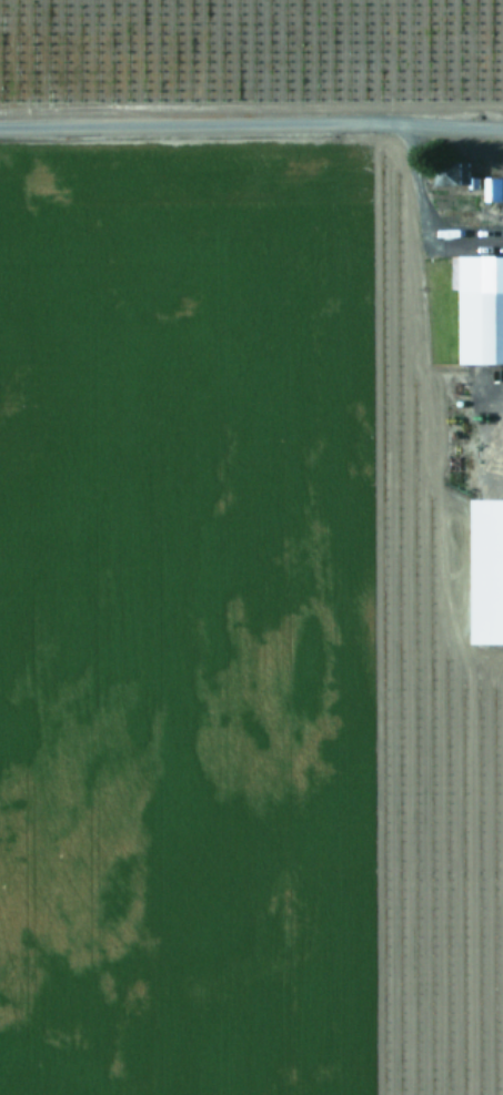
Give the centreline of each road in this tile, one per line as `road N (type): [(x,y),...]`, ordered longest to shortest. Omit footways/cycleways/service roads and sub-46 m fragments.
road 1 (residential): [(502,179),(379,140),(0,137)]

